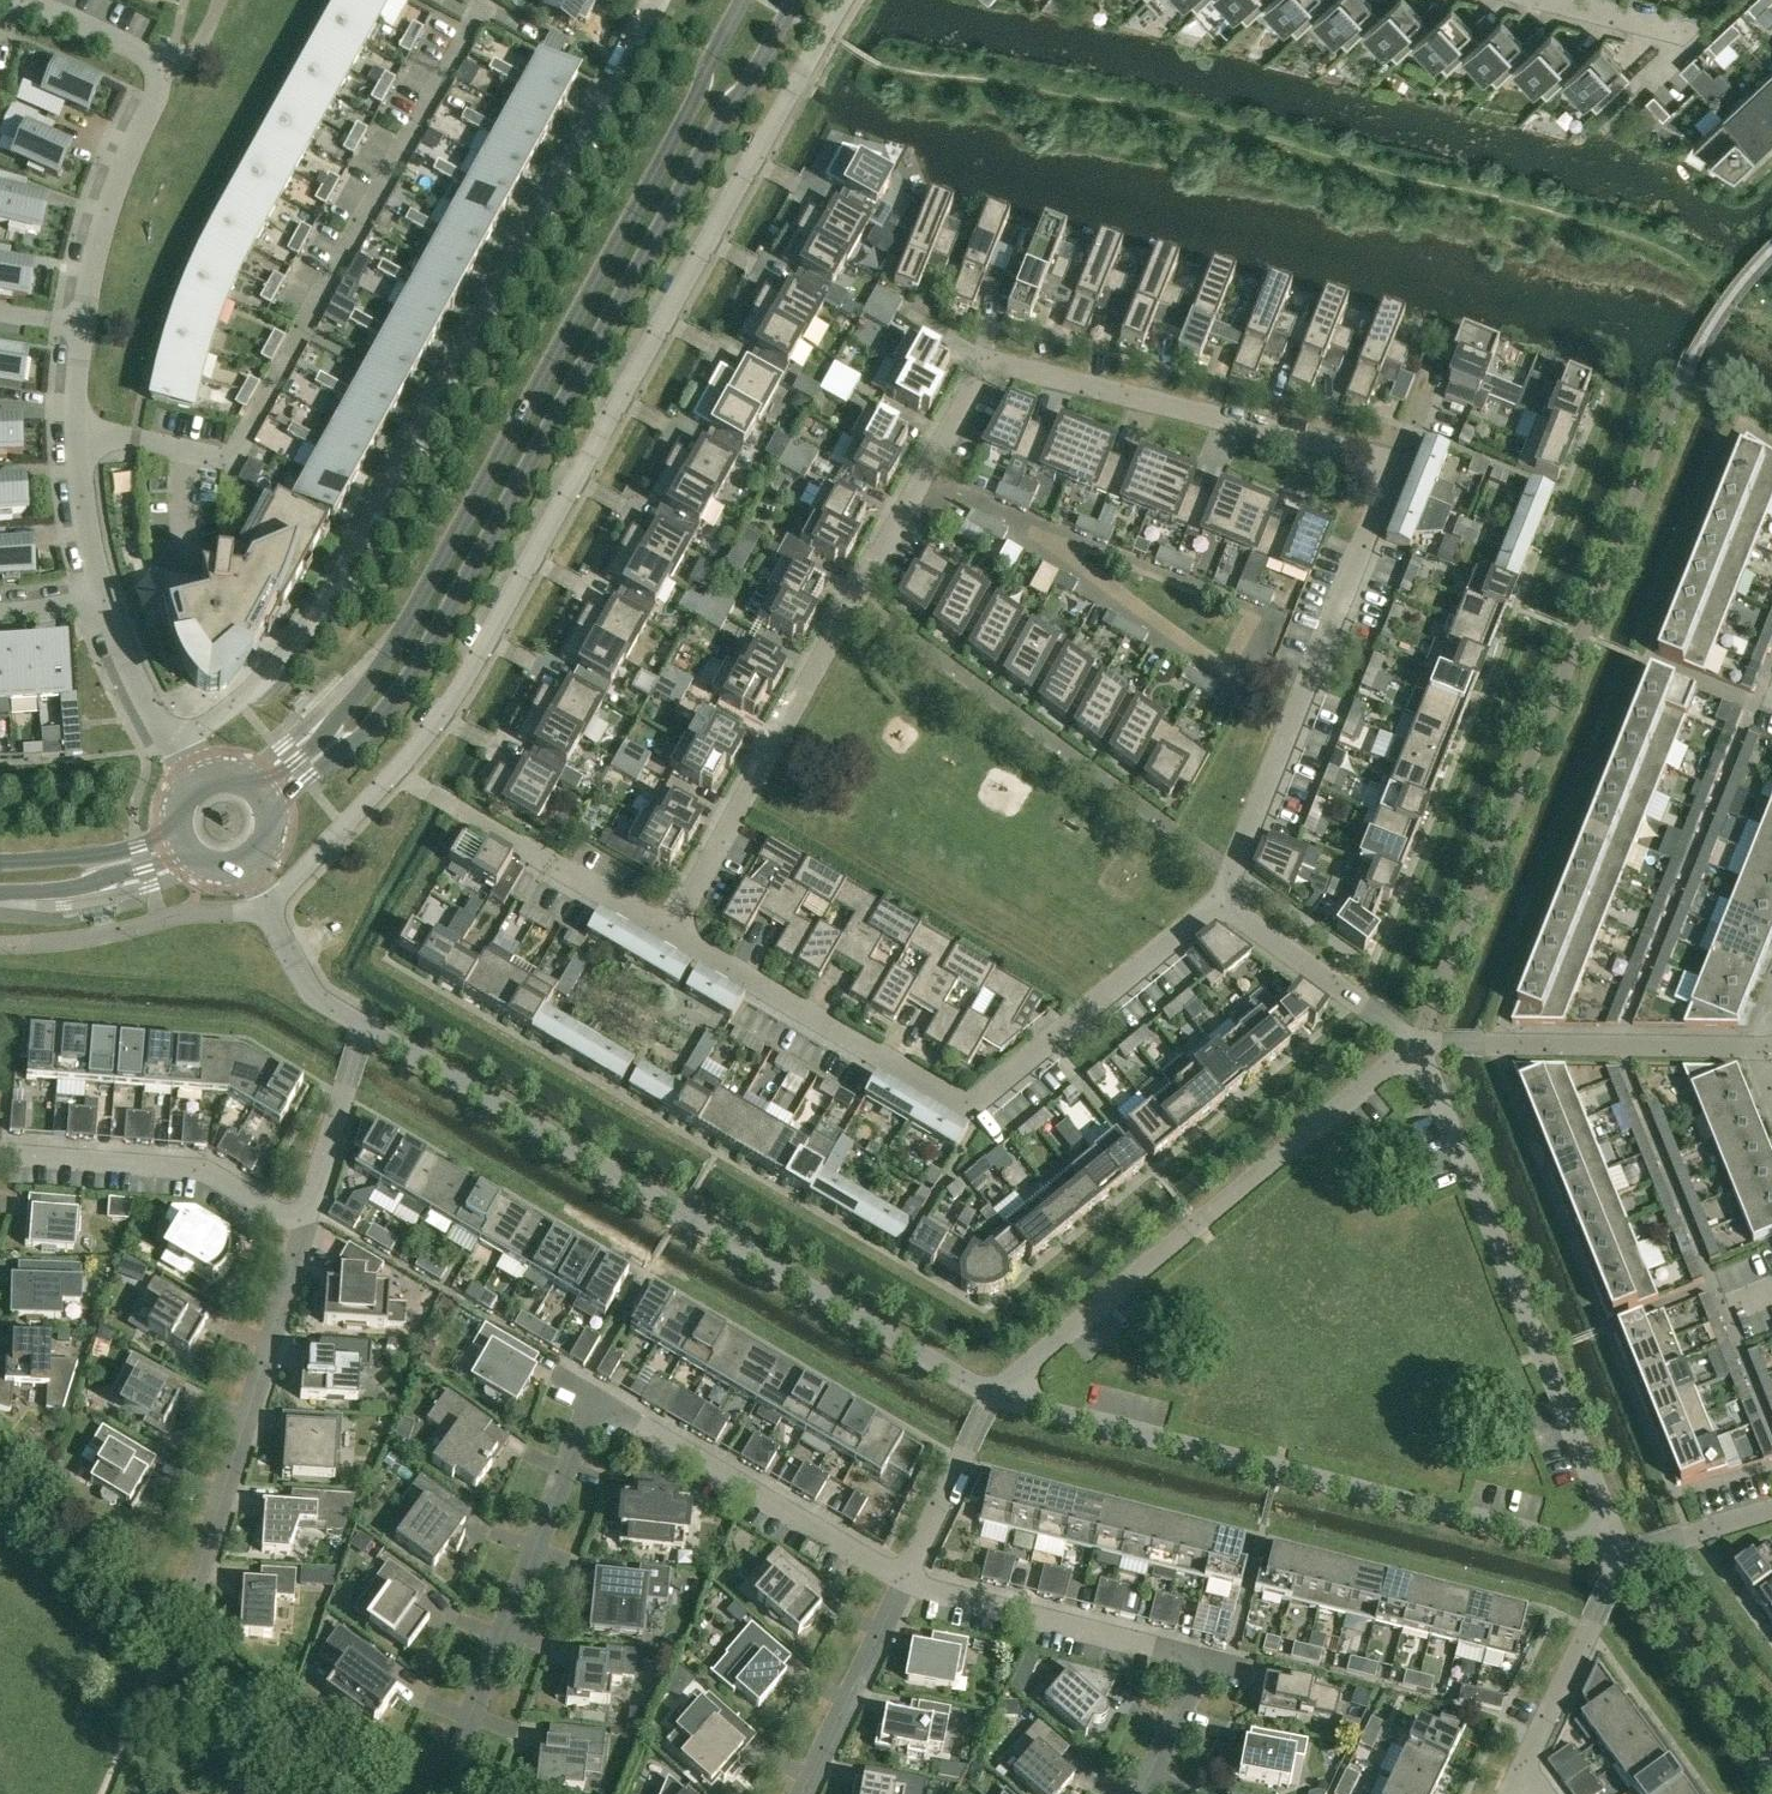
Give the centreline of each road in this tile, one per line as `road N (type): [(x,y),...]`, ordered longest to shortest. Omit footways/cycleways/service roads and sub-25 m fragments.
road 1 (residential): [(1236,873),(1394,465),(988,358),(857,597)]
road 2 (tertiary): [(270,809),(363,735),(416,666),(723,112),(796,0)]
road 3 (tertiary): [(743,0),(695,102),(406,622),(328,729),(258,789)]
road 4 (residential): [(659,0),(317,614),(238,701),(175,741)]
road 5 (residential): [(394,771),(462,682),(844,0)]
road 6 (residential): [(994,1397),(365,1028)]
road 7 (residential): [(77,439),(135,440),(236,459),(487,0)]
road 8 (residential): [(669,934),(969,1105),(1220,900)]
road 9 (residential): [(1623,1556),(994,1397)]
road 10 (residential): [(1417,1042),(1623,1556)]
road 11 (residential): [(994,1397),(1417,1042)]
road 12 (residential): [(1236,873),(857,597)]
road 13 (residential): [(195,1587),(308,1214)]
road 14 (residential): [(857,597),(669,934)]
road 15 (residential): [(465,1739),(586,1416),(601,1397)]
road 16 (residential): [(601,1397),(906,1581)]
road 17 (residential): [(1771,1046),(1417,1042)]
road 18 (residential): [(308,1214),(284,1214),(192,1167),(0,1154)]
road 19 (residential): [(394,771),(669,934)]
road 20 (residential): [(1205,1661),(906,1581)]
road 21 (residential): [(160,73),(78,321)]
road 22 (residential): [(1417,1042),(1220,900)]
road 23 (residential): [(805,1793),(906,1581)]
road 24 (residential): [(1523,1766),(1623,1556)]
road 25 (residential): [(906,1581),(994,1397)]
road 26 (tertiary): [(0,892),(71,889),(190,851)]
road 27 (residential): [(308,1214),(365,1028)]
road 28 (residential): [(267,905),(394,771)]
road 29 (tertiary): [(180,833),(103,855),(0,861)]
road 30 (residential): [(160,73),(134,50),(13,0)]
road 31 (residential): [(77,439),(85,527),(104,601)]
road 32 (residential): [(365,1028),(309,989),(267,905)]
road 33 (residential): [(104,601),(135,679),(175,741)]
road 34 (track): [(103,1793),(166,1650)]
road 35 (residential): [(1623,1556),(1771,1512)]
road 36 (residential): [(1546,0),(1689,36)]
road 37 (residential): [(1140,1793),(1205,1661)]

